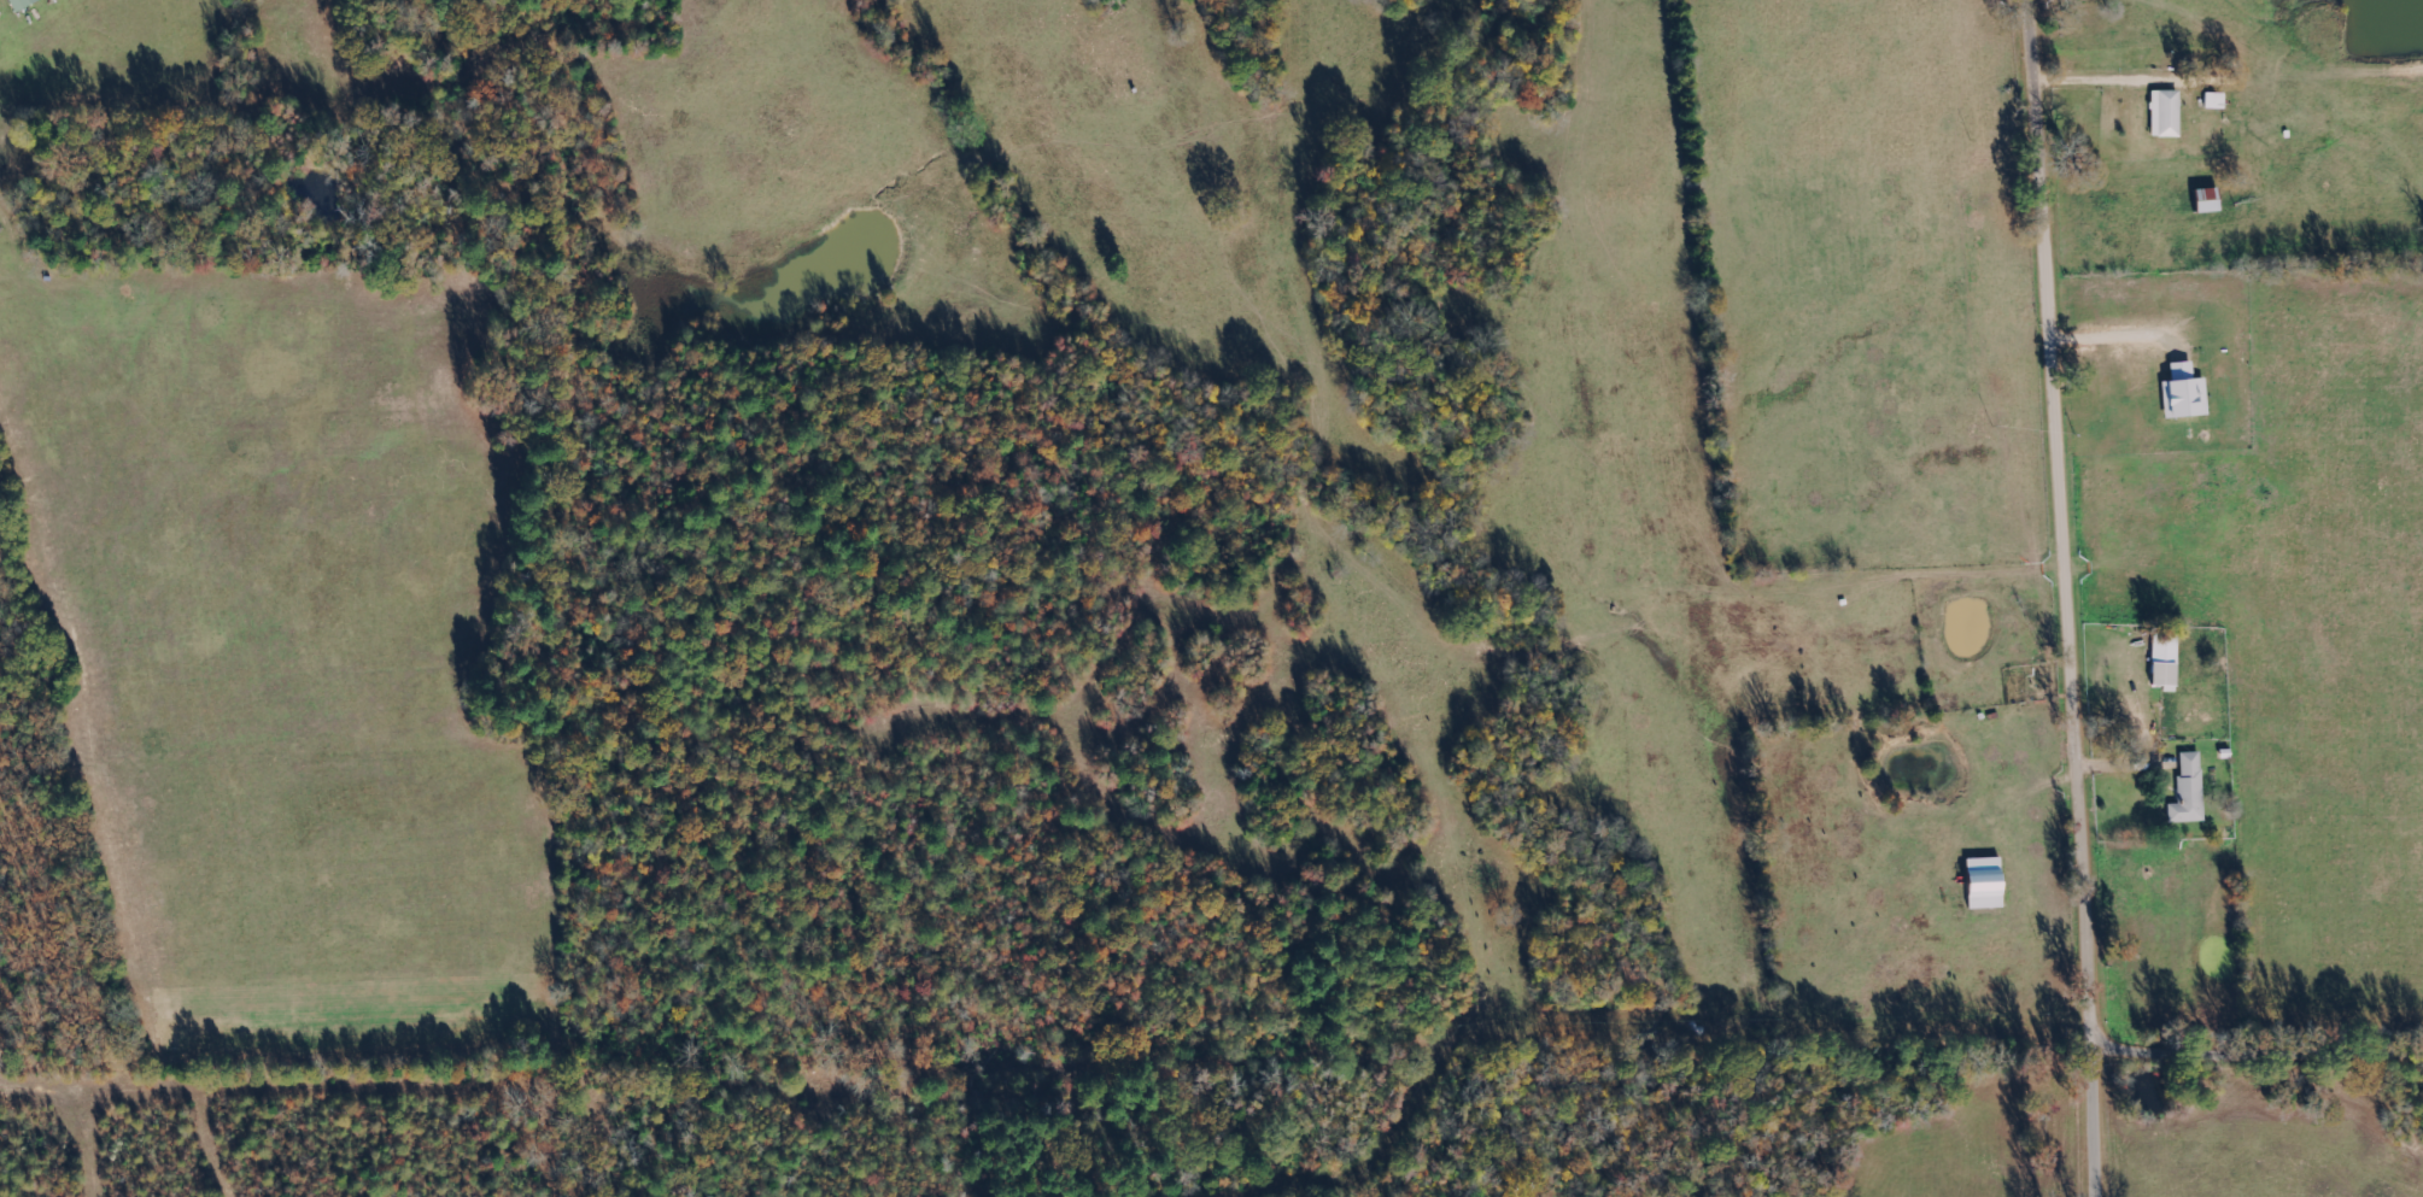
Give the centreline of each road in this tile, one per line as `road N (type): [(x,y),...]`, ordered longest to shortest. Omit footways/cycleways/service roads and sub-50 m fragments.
road 1 (residential): [(2103,1196),(2084,691),(2036,0)]
road 2 (residential): [(2422,1053),(2246,1058),(2099,1051)]

